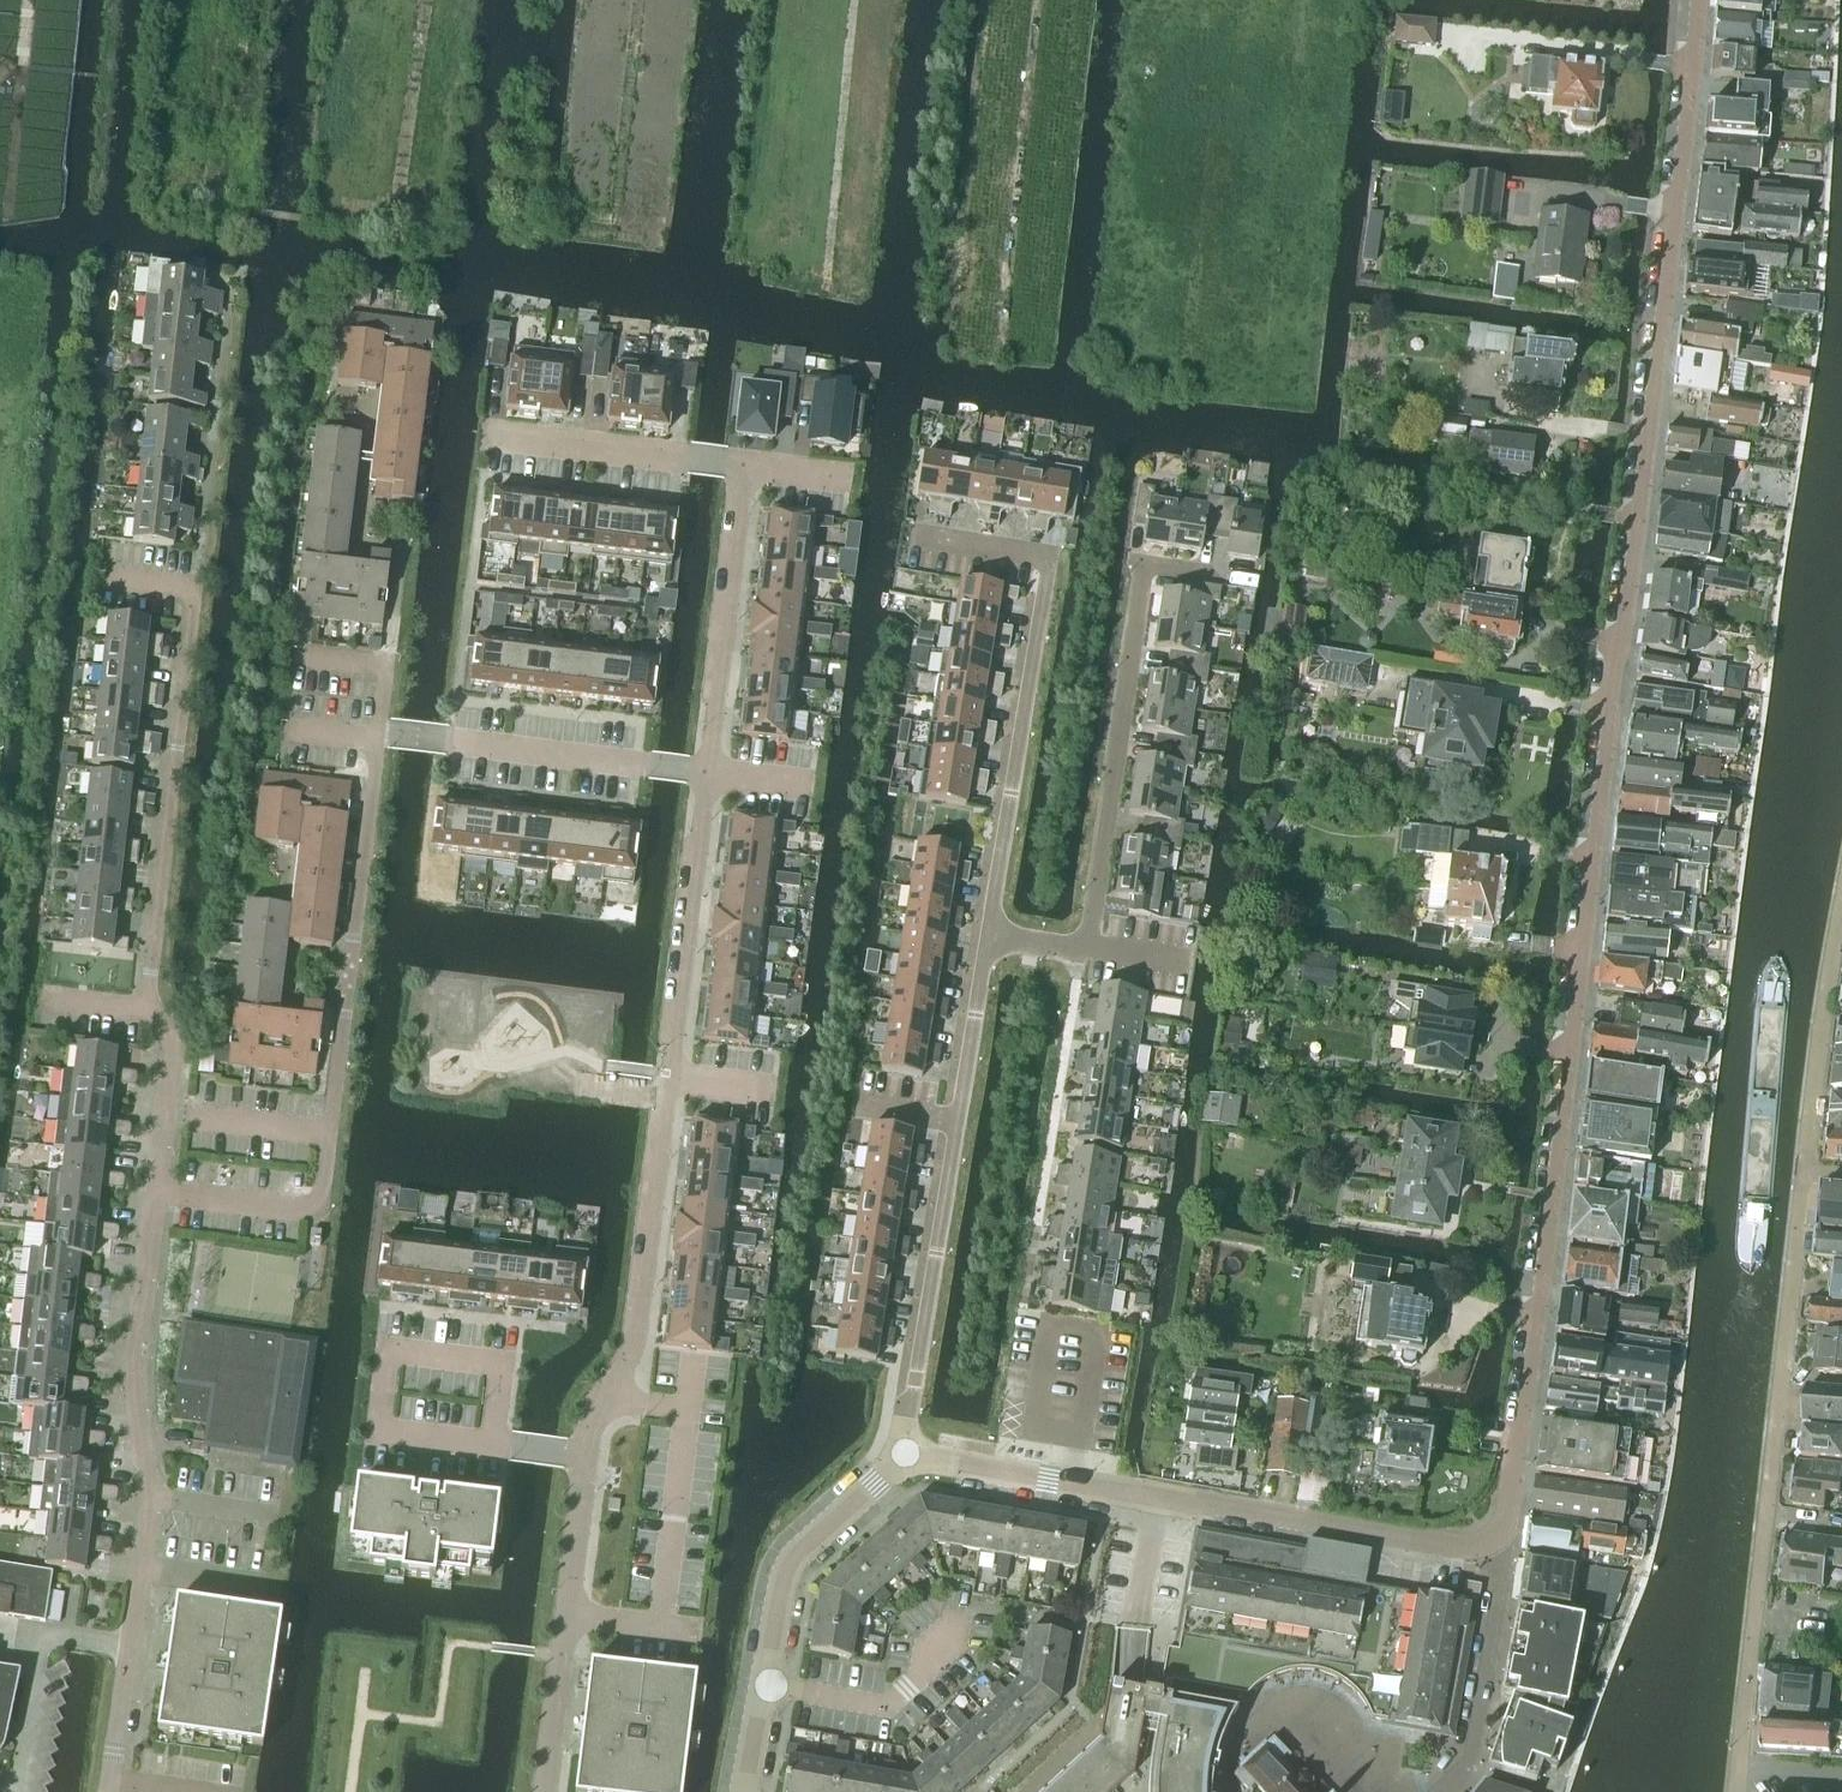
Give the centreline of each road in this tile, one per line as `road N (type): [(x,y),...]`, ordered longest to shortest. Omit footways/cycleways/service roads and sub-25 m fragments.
road 1 (tertiary): [(1486,1524),(1507,1502),(1517,1474),(1696,0)]
road 2 (residential): [(157,1194),(173,1051),(148,989),(196,589),(105,578)]
road 3 (residential): [(581,1458),(632,1348),(709,771)]
road 4 (residential): [(379,729),(320,1215),(157,1194)]
road 5 (residential): [(108,1791),(149,1499),(135,1351),(157,1194)]
road 6 (residential): [(1741,1766),(1808,1172)]
road 7 (tertiary): [(901,1464),(934,1461),(1425,1545),(1461,1539),(1486,1524)]
road 8 (residential): [(901,1464),(989,931)]
road 9 (residential): [(989,931),(1045,555),(928,532)]
road 10 (residential): [(1082,945),(1145,560),(1217,572)]
road 11 (tertiary): [(749,1791),(783,1589),(800,1555),(901,1464)]
road 12 (residential): [(491,1447),(379,1432),(389,1350),(503,1363)]
road 13 (residential): [(709,771),(742,469)]
road 14 (residential): [(1427,1791),(1475,1744),(1490,1681),(1504,1569),(1486,1524)]
road 15 (residential): [(709,771),(447,737)]
road 16 (residential): [(742,469),(489,439)]
road 17 (residential): [(1808,1172),(1841,932)]
road 18 (track): [(403,231),(427,0)]
road 19 (track): [(634,180),(651,0)]
road 20 (residential): [(538,1791),(561,1613)]
road 21 (residential): [(561,1613),(581,1458)]
road 22 (residential): [(561,1613),(701,1630)]

